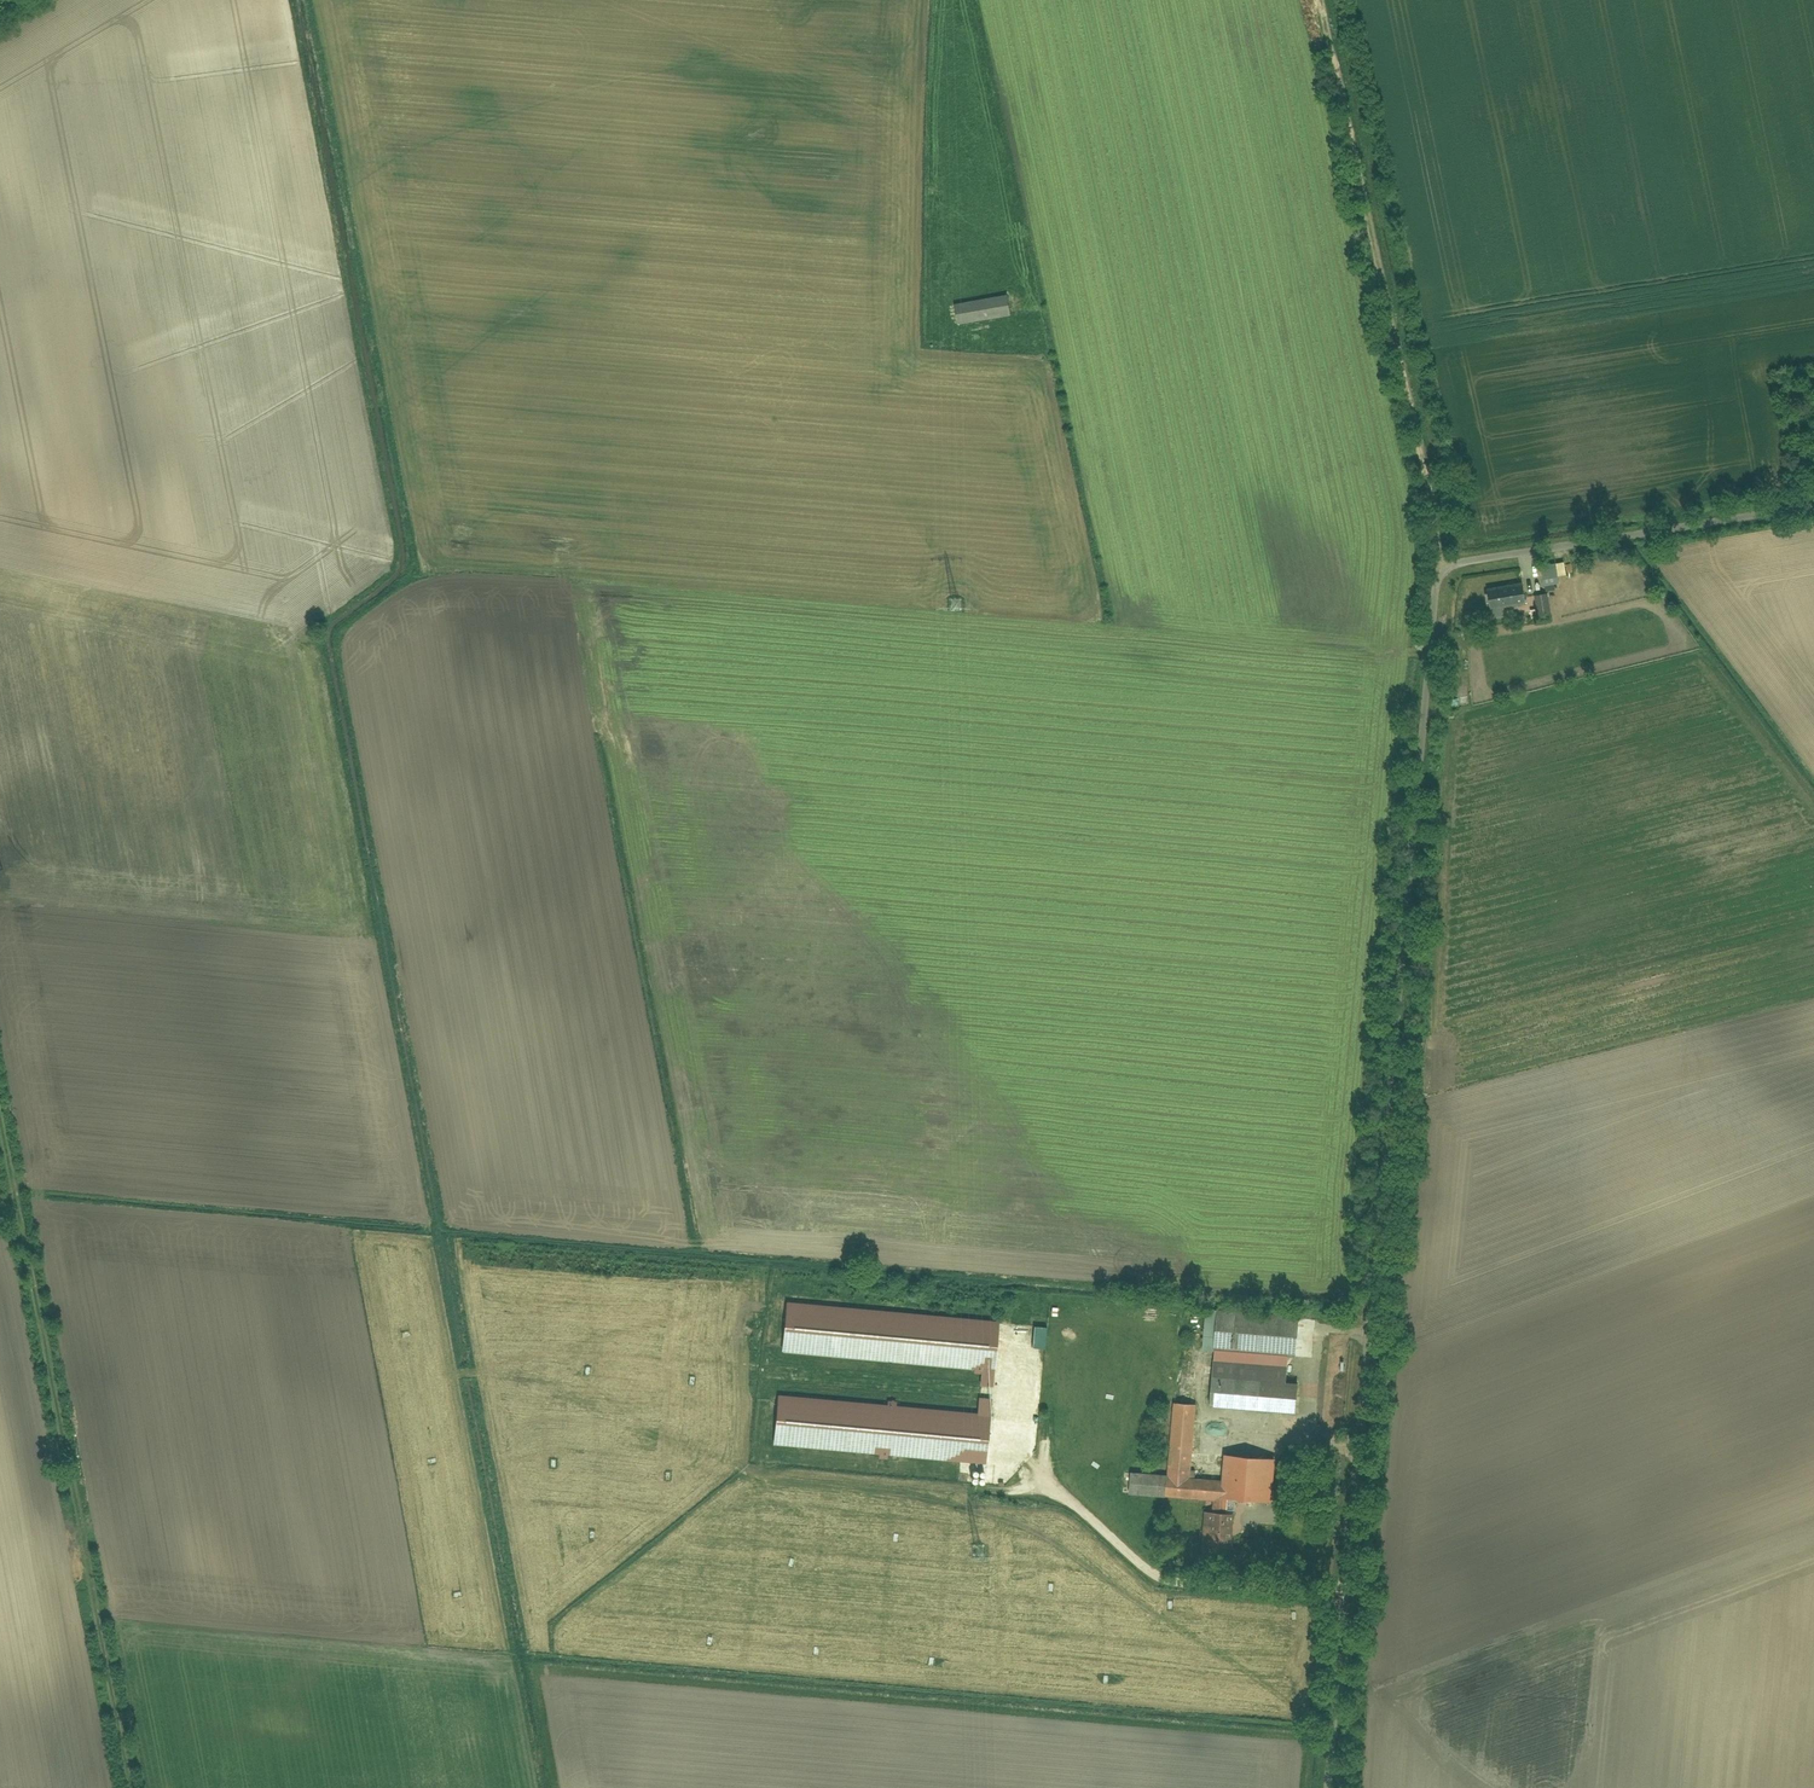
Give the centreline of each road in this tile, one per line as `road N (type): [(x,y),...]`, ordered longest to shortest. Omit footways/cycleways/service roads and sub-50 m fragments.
road 1 (unclassified): [(1318,1787),(1432,562)]
road 2 (unclassified): [(1313,0),(1432,562)]
road 3 (unclassified): [(1432,562),(1813,504)]

